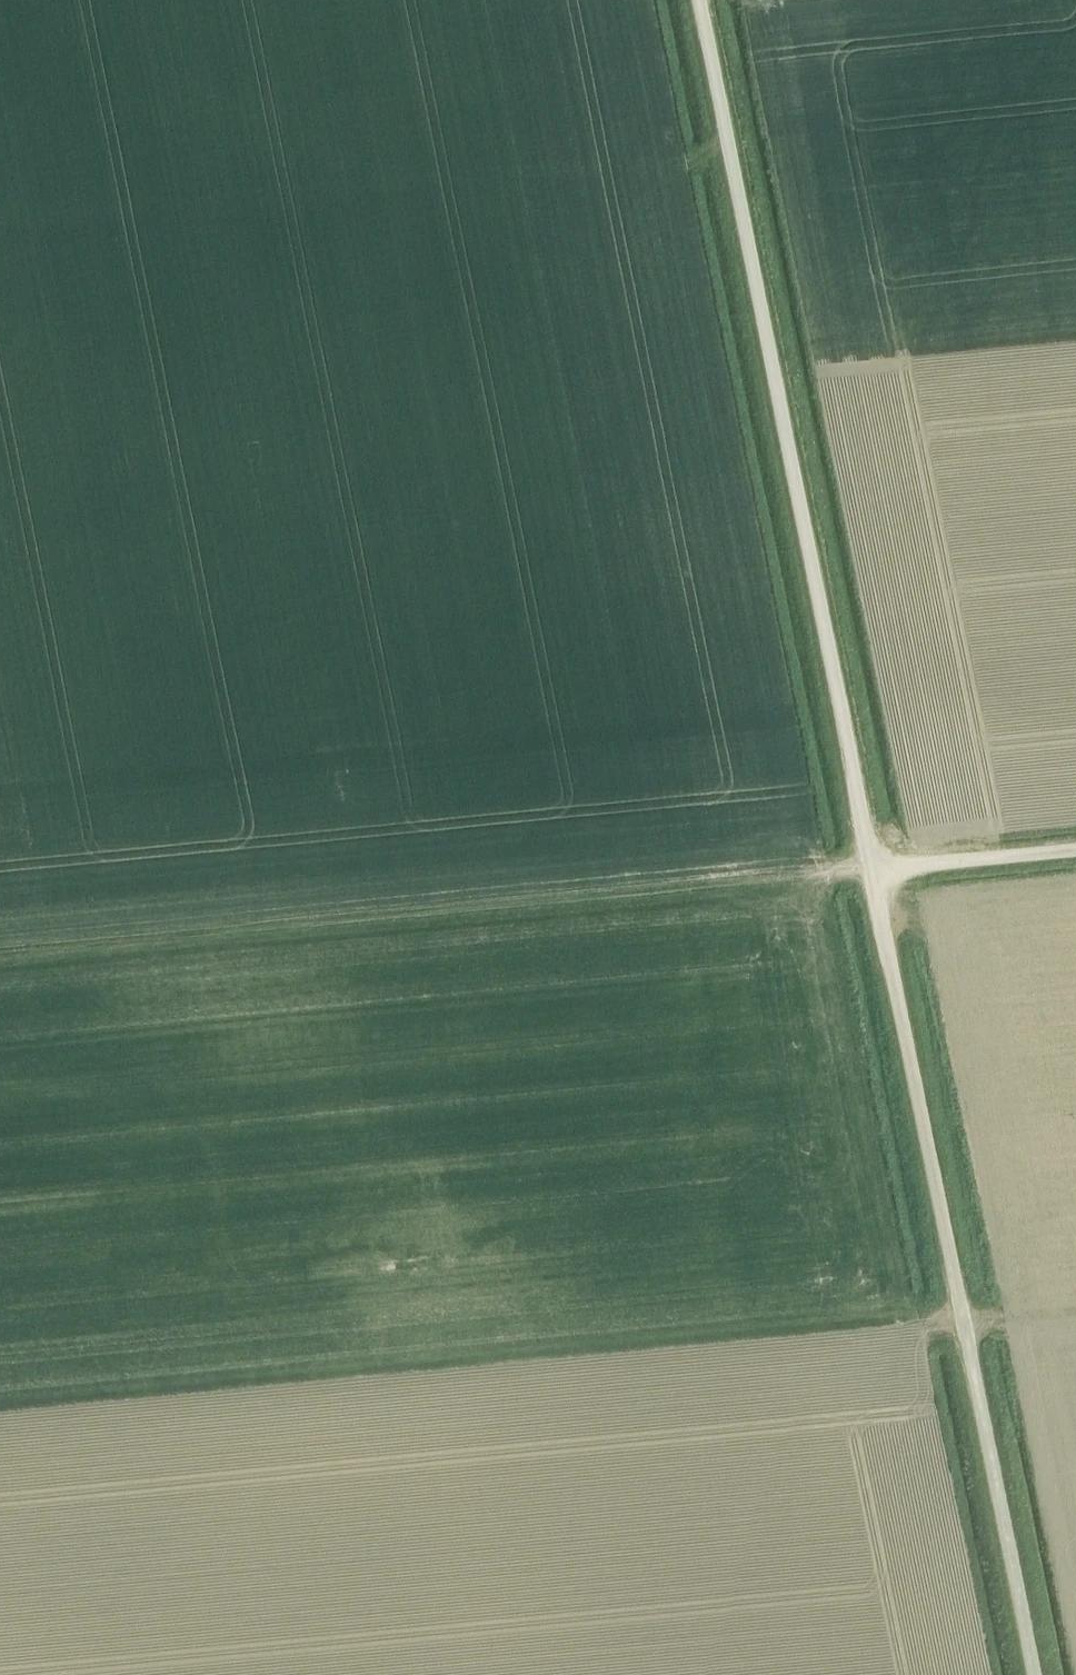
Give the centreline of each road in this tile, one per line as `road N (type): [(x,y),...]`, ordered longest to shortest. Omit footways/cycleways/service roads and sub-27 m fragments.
road 1 (unclassified): [(871,871),(698,0)]
road 2 (unclassified): [(1034,1674),(871,871)]
road 3 (unclassified): [(871,871),(1075,851)]

